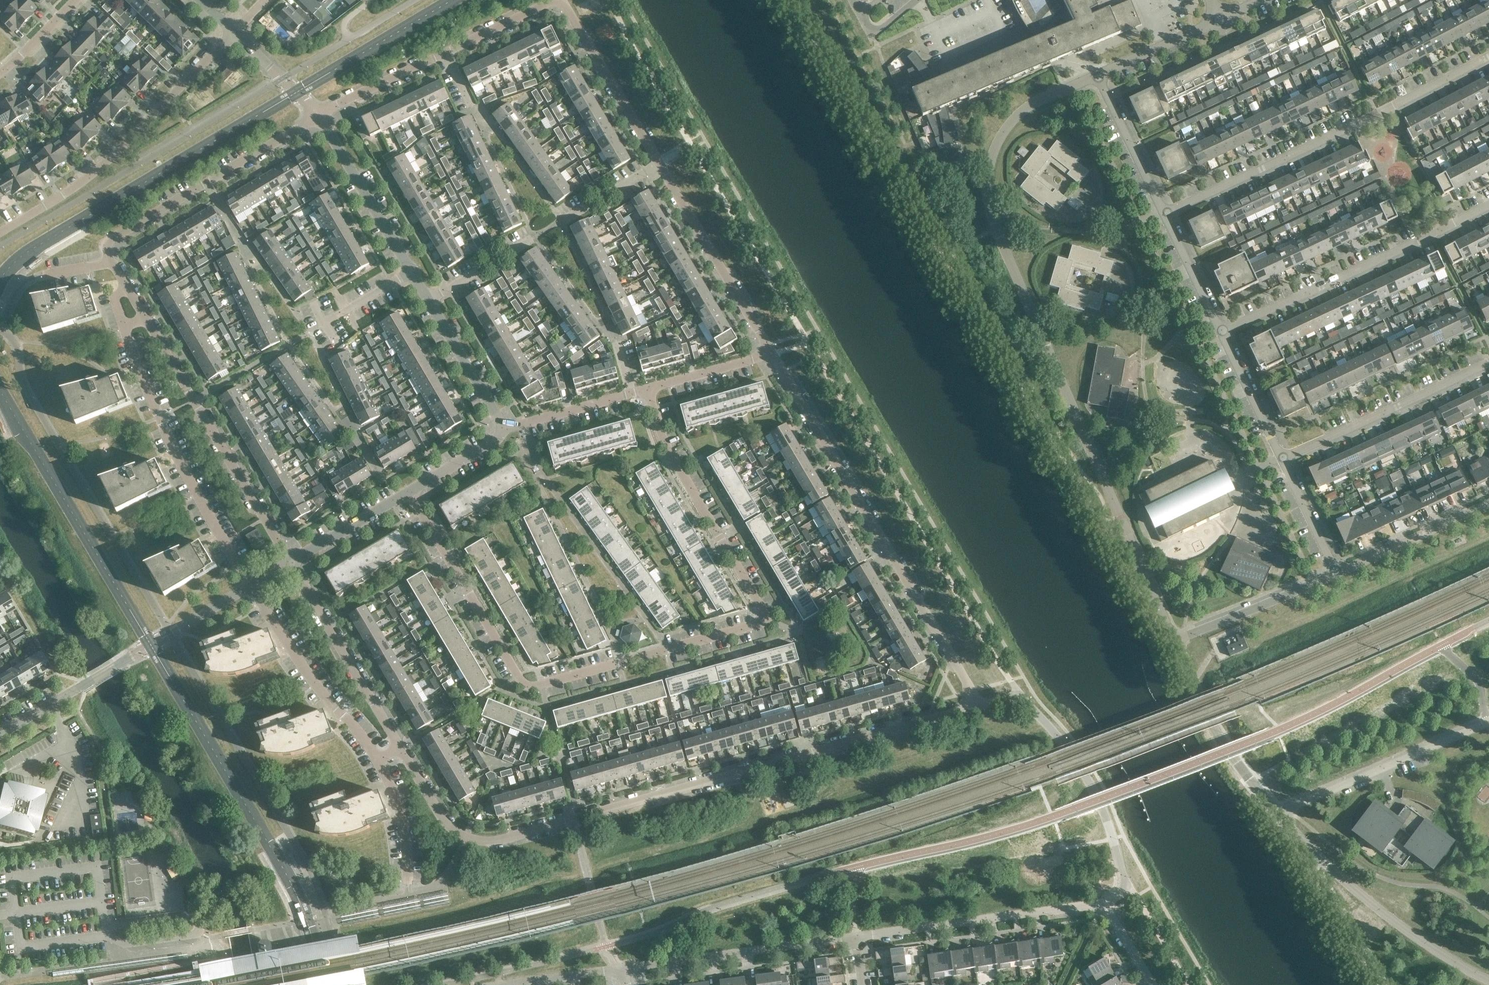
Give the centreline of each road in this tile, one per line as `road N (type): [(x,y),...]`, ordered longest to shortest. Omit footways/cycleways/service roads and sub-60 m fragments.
road 1 (residential): [(648,390),(672,459),(764,614),(757,626),(527,686),(408,489)]
road 2 (residential): [(1097,77),(1012,121),(991,166),(989,204),(1175,642)]
road 3 (residential): [(401,750),(441,820),(489,843),(965,711)]
road 4 (residential): [(772,358),(563,7)]
road 5 (residential): [(965,711),(970,690),(772,358)]
road 6 (residential): [(502,430),(319,116)]
road 7 (residential): [(1167,214),(1488,58)]
road 8 (residential): [(0,235),(95,174),(234,34)]
road 9 (residential): [(1221,334),(1488,204)]
road 10 (unclassified): [(0,736),(250,587)]
road 11 (residential): [(126,332),(149,399),(250,587)]
road 12 (residential): [(319,116),(555,3),(563,7)]
road 13 (residential): [(1488,982),(1372,909),(1282,815)]
road 14 (residential): [(109,254),(110,241),(319,116)]
road 15 (residential): [(1104,907),(857,940)]
road 16 (residential): [(857,940),(619,970)]
road 17 (residential): [(1282,460),(1488,361)]
road 18 (residential): [(1282,815),(1488,721)]
road 19 (residential): [(1128,885),(1088,779),(1020,698)]
road 20 (residential): [(250,587),(379,763)]
road 21 (residential): [(291,562),(401,750)]
road 22 (unclassified): [(1282,815),(1231,748),(1175,642)]
road 23 (residential): [(194,401),(291,562)]
road 24 (unclassified): [(1175,642),(1334,573)]
road 25 (residential): [(1334,573),(1488,501)]
road 26 (residential): [(1167,214),(1097,77)]
road 27 (unclassified): [(502,430),(648,390)]
road 28 (residential): [(1282,460),(1221,334)]
road 29 (unclassified): [(291,562),(408,489)]
road 30 (residential): [(1220,22),(1097,77)]
road 31 (residential): [(1221,334),(1167,214)]
road 32 (unclassified): [(648,390),(772,358)]
road 33 (residential): [(379,763),(402,822),(408,884)]
road 34 (residential): [(1334,573),(1282,460)]

